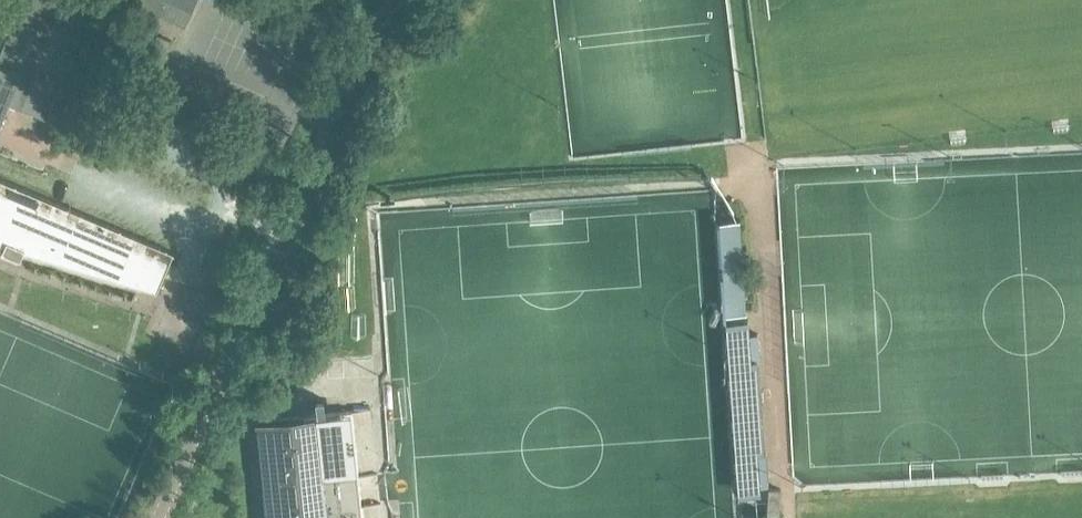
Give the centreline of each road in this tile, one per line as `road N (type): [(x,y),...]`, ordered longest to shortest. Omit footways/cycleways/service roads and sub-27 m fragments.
road 1 (unclassified): [(159,517),(369,47),(399,0)]

